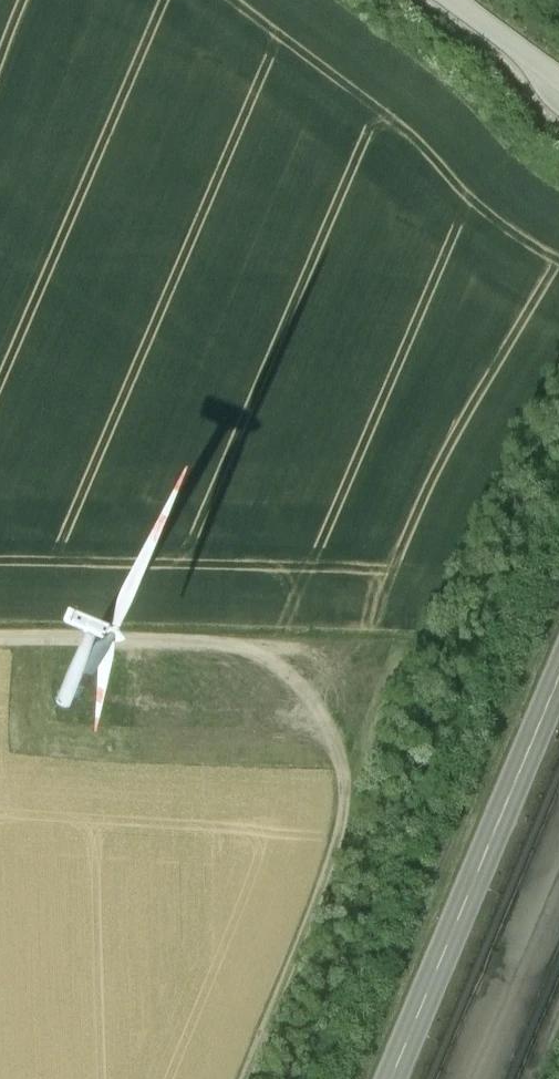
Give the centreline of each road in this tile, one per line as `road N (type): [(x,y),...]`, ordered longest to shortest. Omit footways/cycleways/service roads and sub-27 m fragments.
road 1 (track): [(0,642),(295,655),(335,695),(359,800),(244,1078)]
road 2 (track): [(558,77),(458,0)]

